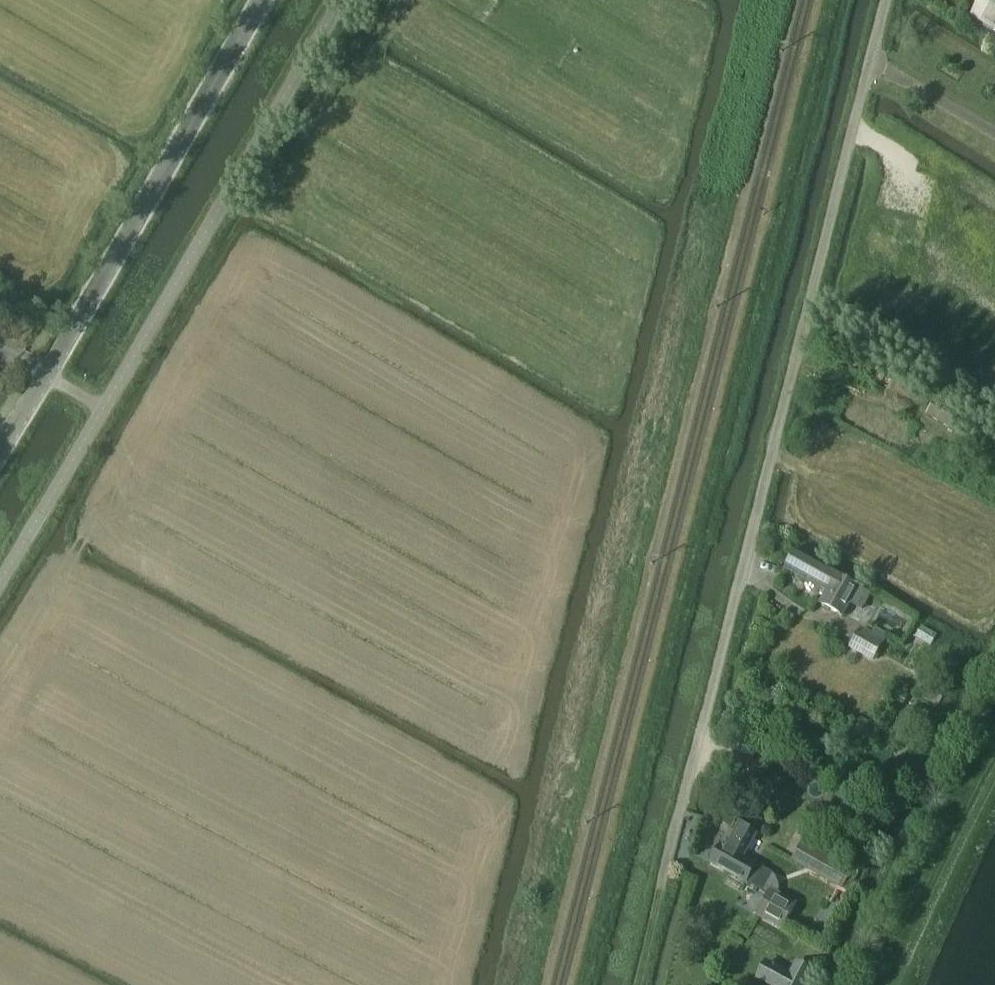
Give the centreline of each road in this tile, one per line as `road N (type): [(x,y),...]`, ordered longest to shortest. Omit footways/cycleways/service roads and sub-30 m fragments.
road 1 (unclassified): [(661,884),(885,0)]
road 2 (tertiary): [(0,449),(264,0)]
road 3 (track): [(896,984),(994,772)]

